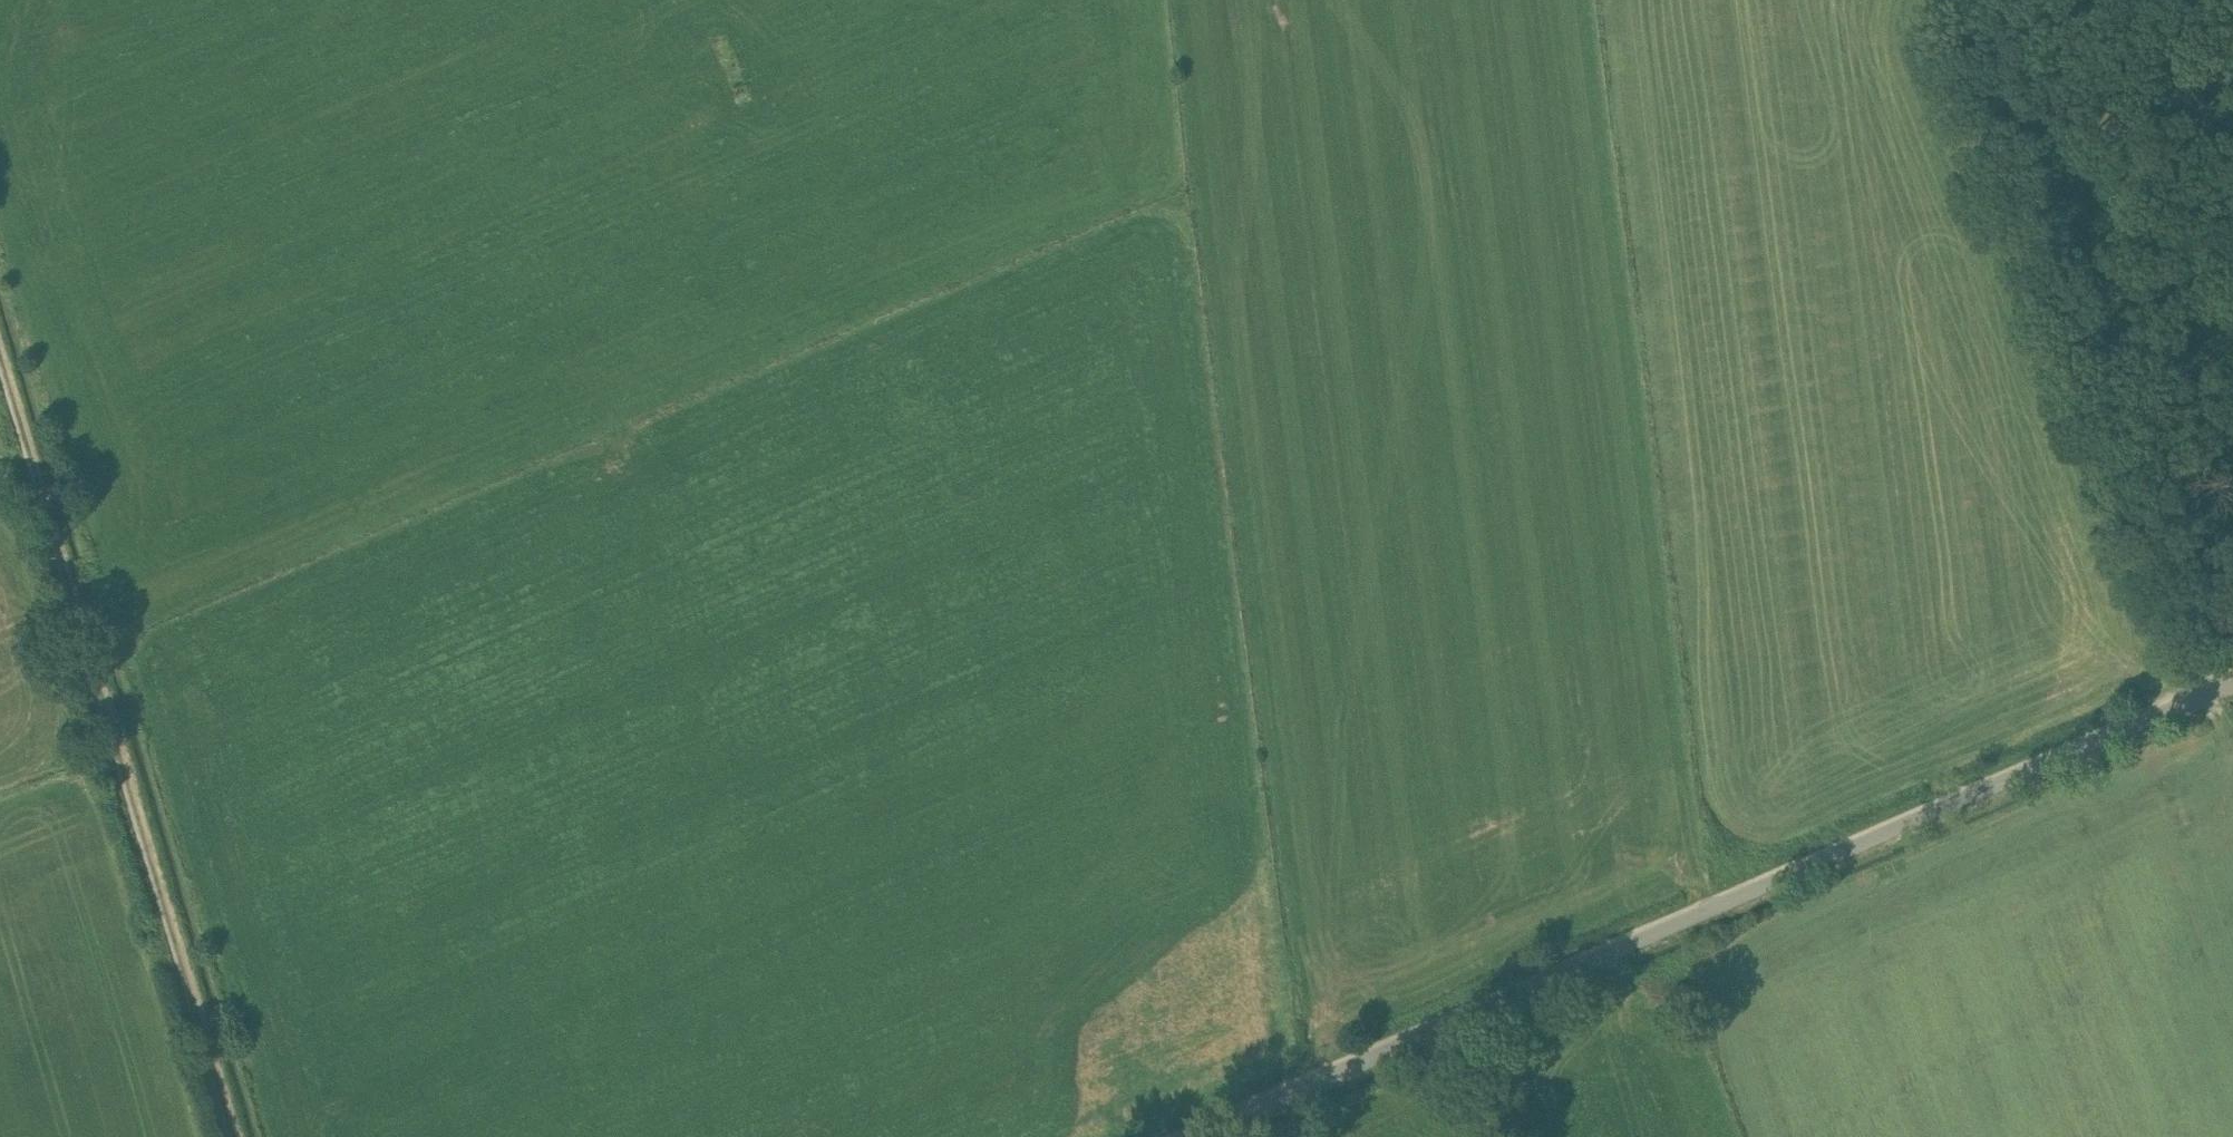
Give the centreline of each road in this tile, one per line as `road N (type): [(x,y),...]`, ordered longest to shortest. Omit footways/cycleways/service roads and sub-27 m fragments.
road 1 (unclassified): [(1177,1136),(2232,677)]
road 2 (track): [(0,339),(237,1136)]

